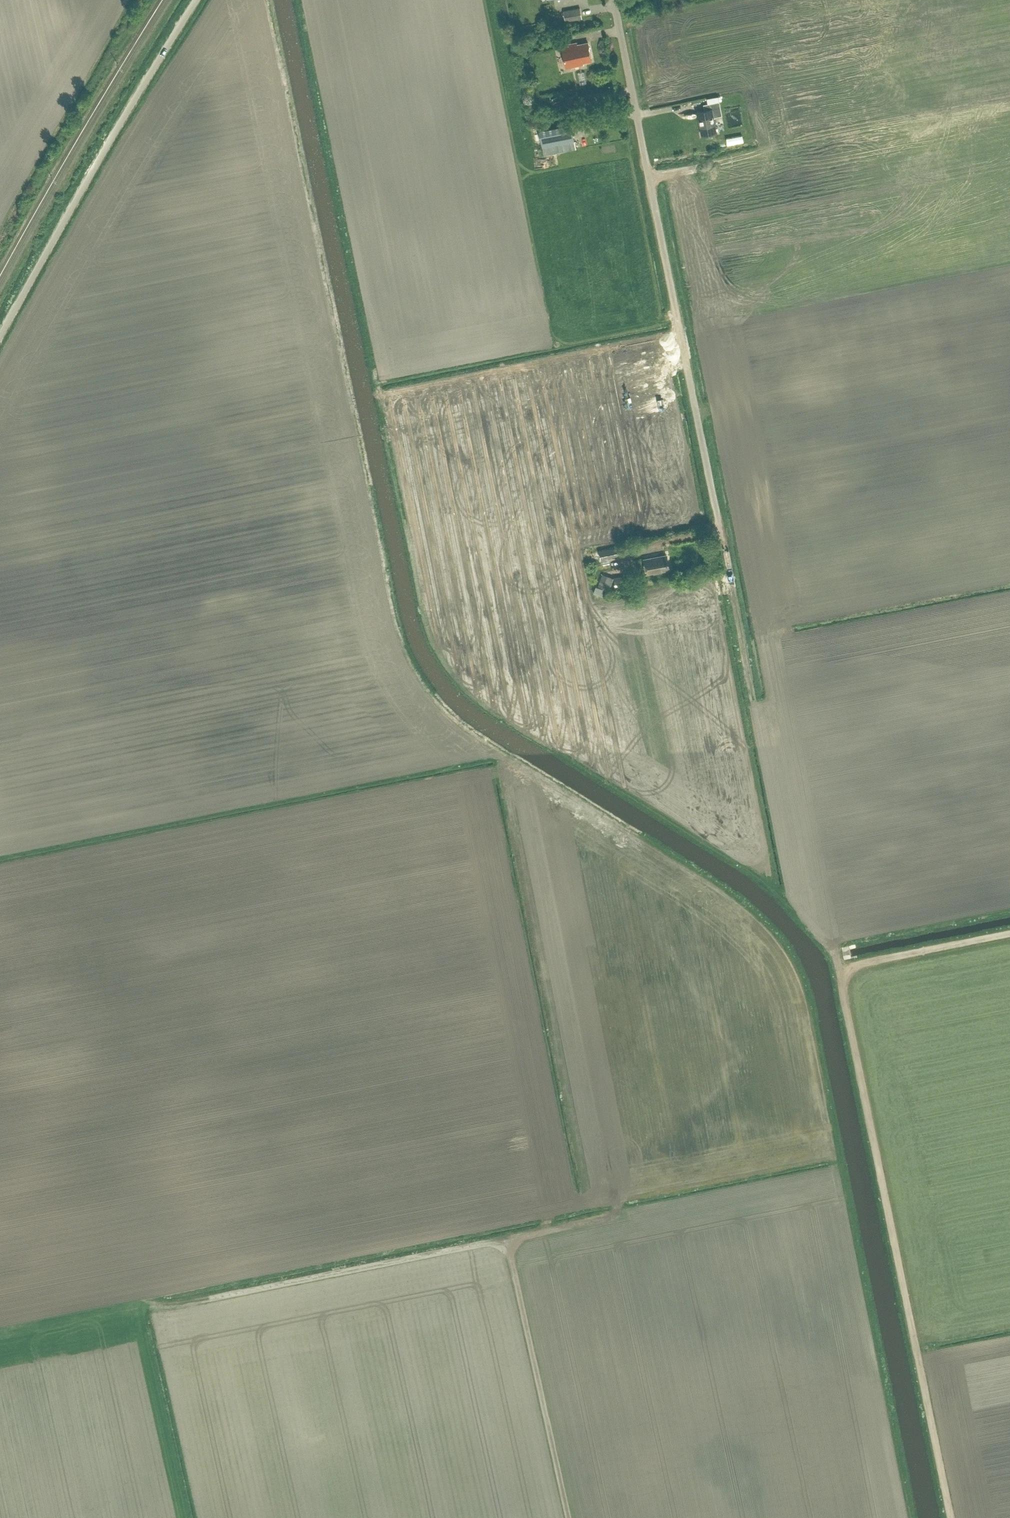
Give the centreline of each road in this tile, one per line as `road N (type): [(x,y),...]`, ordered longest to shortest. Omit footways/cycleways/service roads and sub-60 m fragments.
road 1 (track): [(951,1517),(830,923)]
road 2 (unclassified): [(723,545),(614,0)]
road 3 (track): [(154,1307),(492,1242),(509,1245),(615,1217)]
road 4 (unclassified): [(0,336),(195,0)]
road 5 (track): [(570,1517),(509,1245)]
road 6 (track): [(838,968),(1009,934)]

